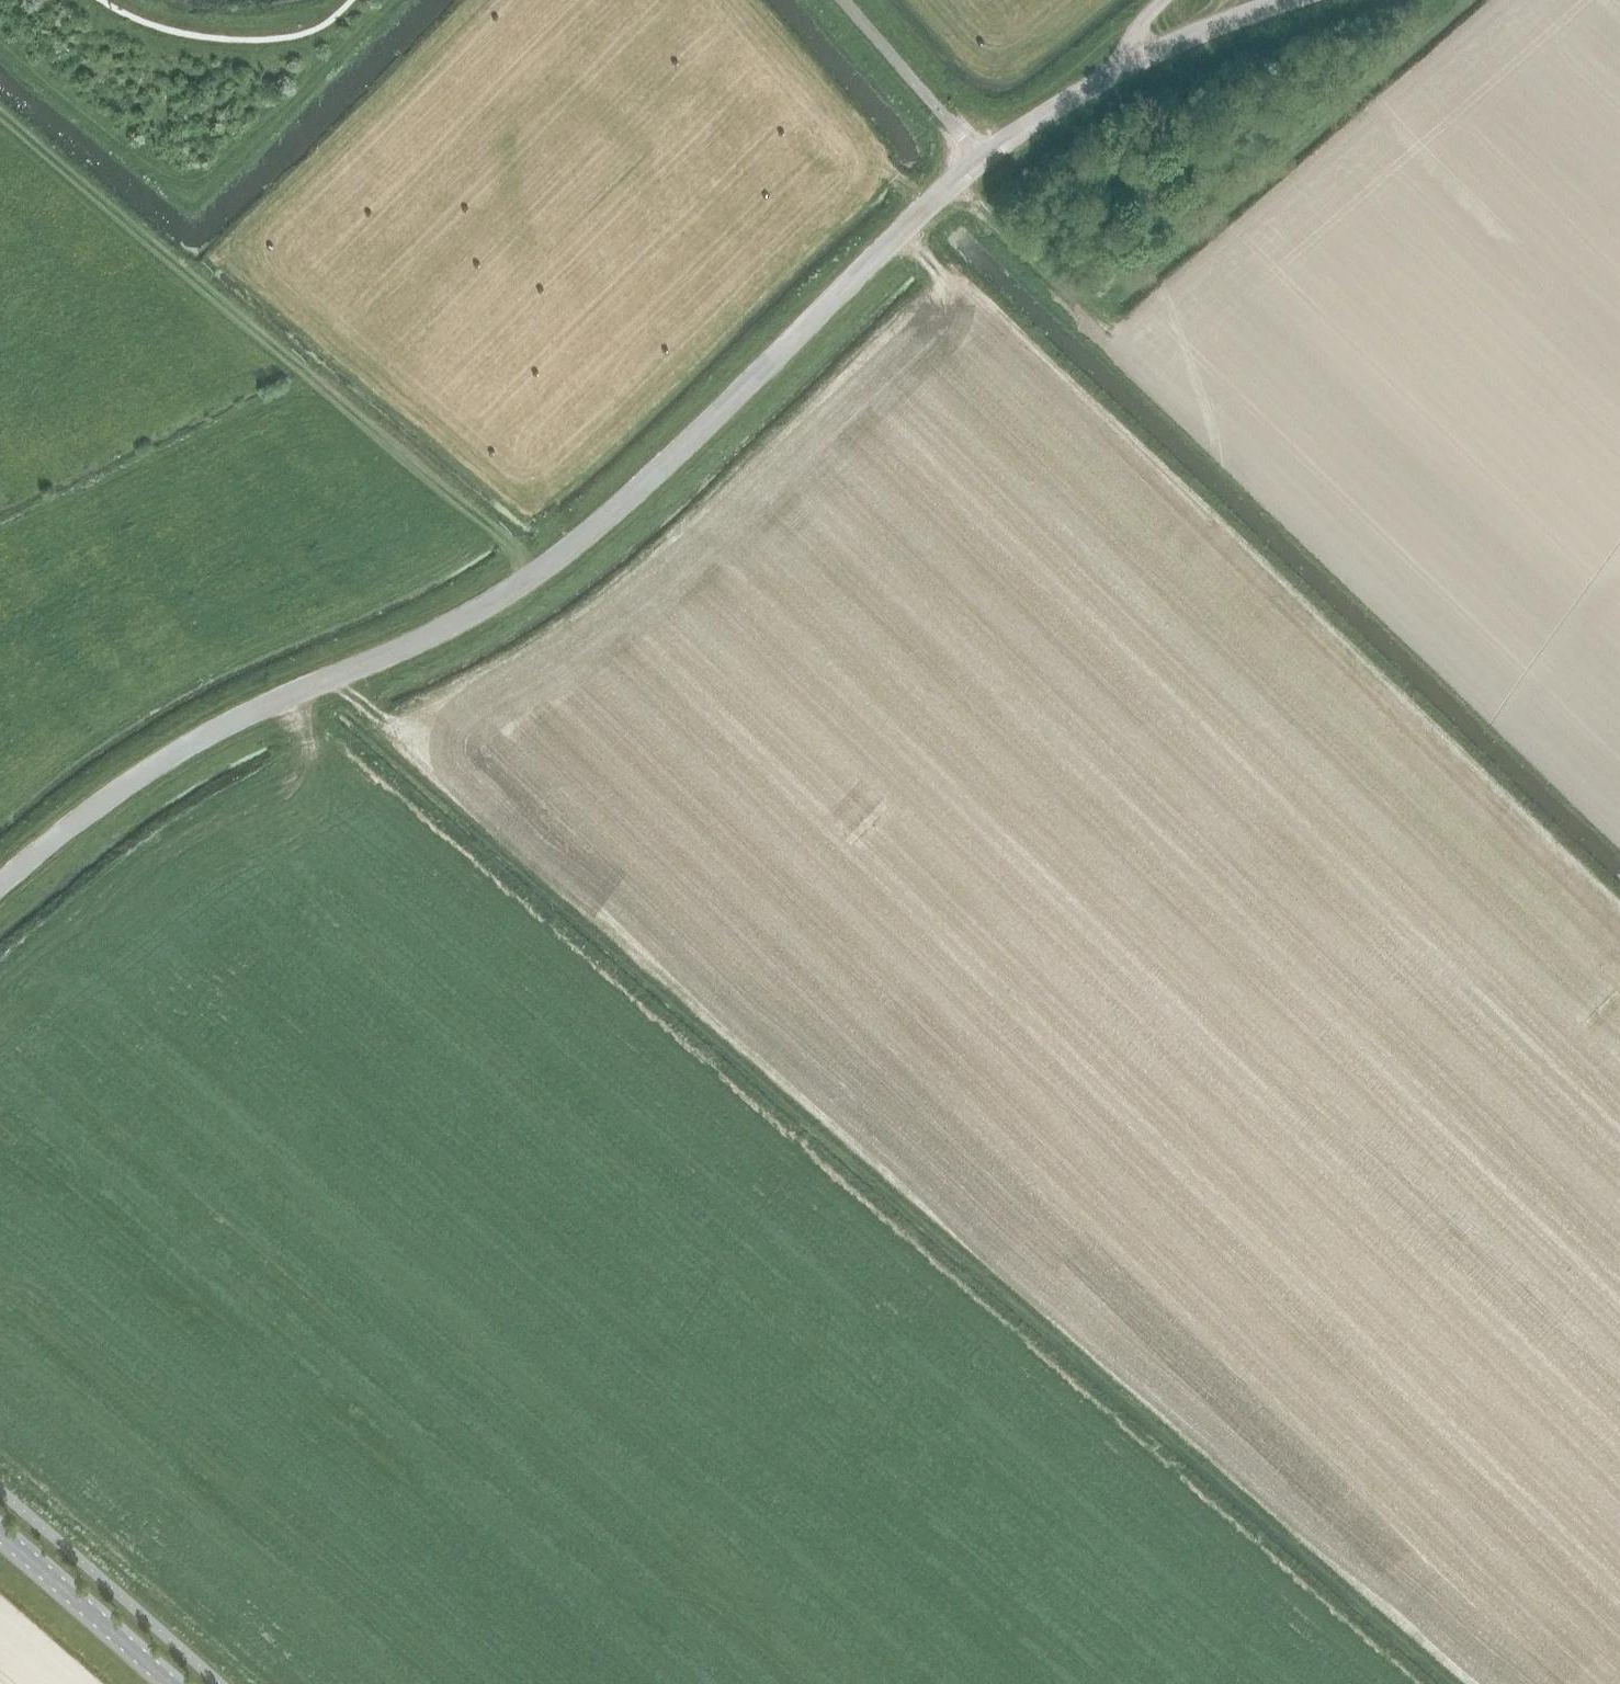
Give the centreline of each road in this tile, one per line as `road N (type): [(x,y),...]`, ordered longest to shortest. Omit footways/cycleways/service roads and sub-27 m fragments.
road 1 (unclassified): [(0,882),(211,732),(458,621),(524,582),(638,489),(981,158),(1134,62),(1293,0)]
road 2 (secondary): [(171,1683),(0,1534)]

